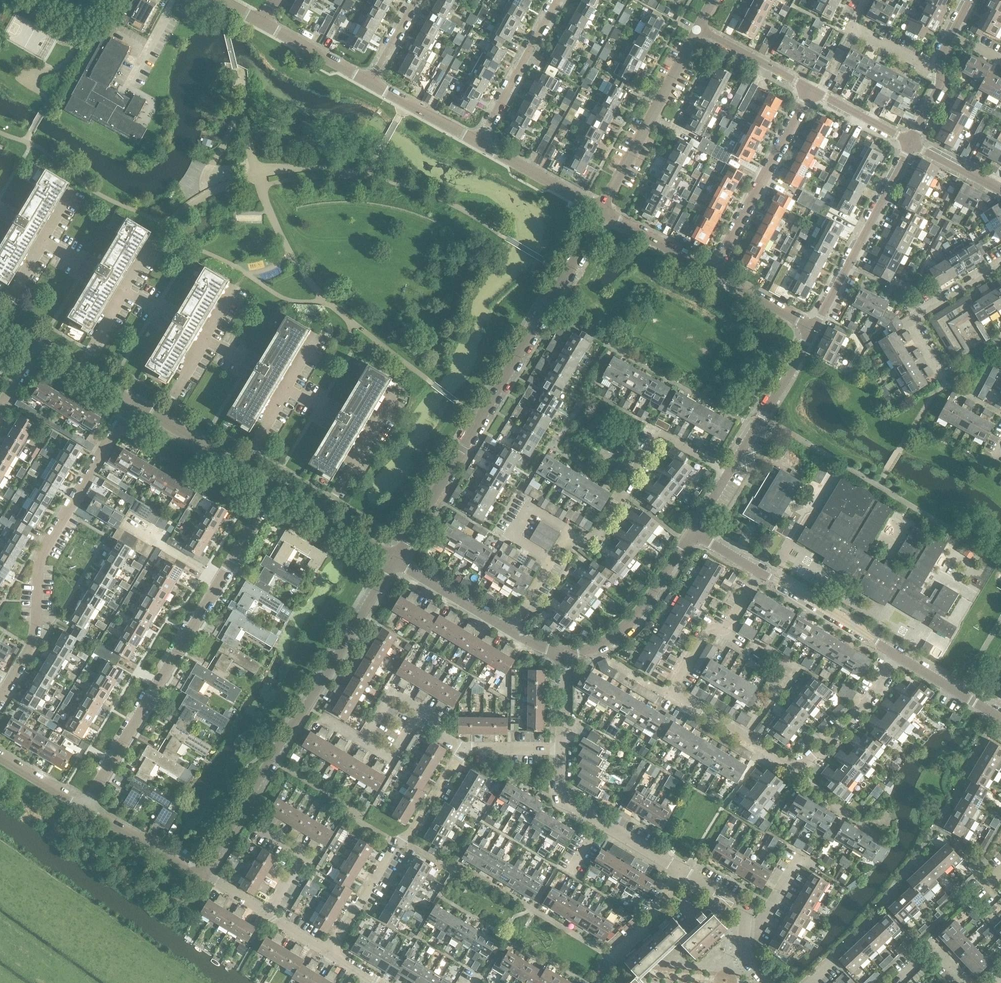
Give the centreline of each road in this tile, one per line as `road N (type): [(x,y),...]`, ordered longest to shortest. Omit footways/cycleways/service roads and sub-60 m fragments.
road 1 (residential): [(393,560),(602,213)]
road 2 (residential): [(203,872),(393,560)]
road 3 (residential): [(0,697),(35,637),(41,555),(128,399)]
road 4 (residential): [(87,802),(221,578)]
road 5 (residential): [(329,952),(464,748)]
road 6 (residential): [(572,534),(597,537),(663,430),(728,474)]
road 7 (residential): [(912,143),(813,329)]
road 8 (residential): [(602,213),(699,32)]
road 9 (residential): [(714,274),(806,92)]
road 10 (residential): [(562,749),(564,799),(678,869)]
road 11 (residential): [(693,532),(629,624),(601,646),(566,653)]
road 12 (residential): [(943,381),(908,319),(1000,263)]
road 13 (residential): [(813,329),(728,474)]
road 14 (residential): [(480,145),(558,0)]
road 15 (residential): [(899,657),(760,573)]
road 16 (residential): [(670,695),(708,630),(727,630),(760,573)]
road 17 (residential): [(807,774),(670,695)]
road 18 (residential): [(241,467),(316,334)]
road 19 (residential): [(159,417),(237,286)]
road 20 (residential): [(79,369),(153,237)]
road 21 (residential): [(899,657),(807,774)]
road 22 (residential): [(0,313),(72,188)]
road 23 (residential): [(322,515),(394,395)]
road 24 (residential): [(602,213),(480,145)]
road 25 (residential): [(597,982),(678,869)]
road 26 (residential): [(512,631),(393,560)]
road 27 (residential): [(943,77),(851,29),(866,0)]
road 28 (residential): [(203,872),(87,802)]
road 29 (residential): [(555,561),(513,537),(529,509),(572,534)]
road 30 (residential): [(714,274),(602,213)]
road 31 (residential): [(480,145),(369,83)]
road 32 (residential): [(369,83),(261,21)]
road 33 (residential): [(806,92),(699,32)]

